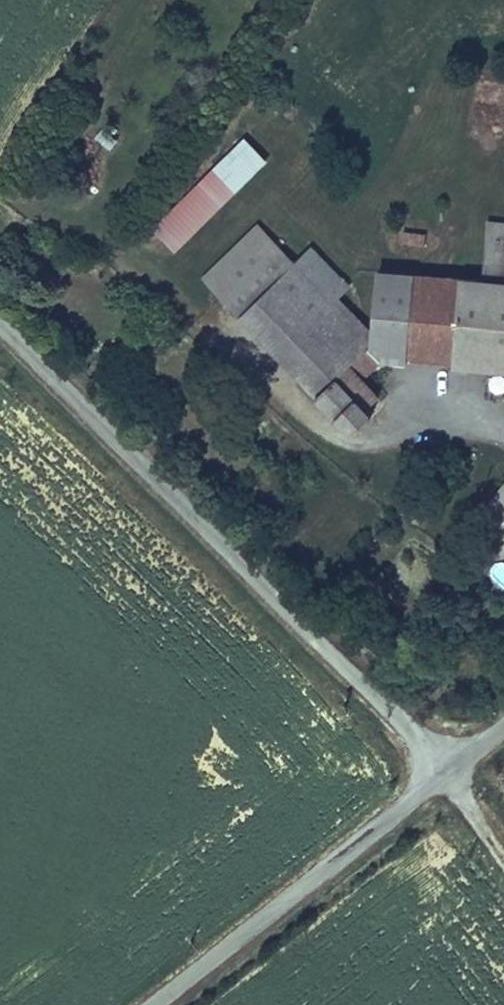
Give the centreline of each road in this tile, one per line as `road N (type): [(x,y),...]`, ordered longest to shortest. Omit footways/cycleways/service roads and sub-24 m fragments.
road 1 (unclassified): [(447,772),(0,328)]
road 2 (unclassified): [(447,772),(153,1004)]

